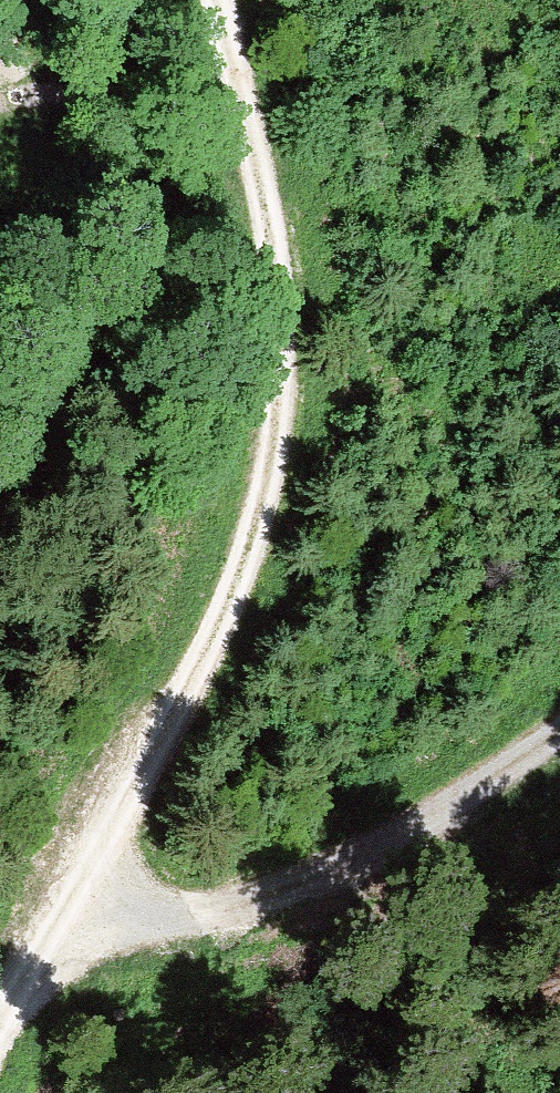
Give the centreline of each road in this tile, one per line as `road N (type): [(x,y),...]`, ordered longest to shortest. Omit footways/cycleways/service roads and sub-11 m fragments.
road 1 (track): [(221,0),(272,231),(275,385),(257,518),(114,834),(0,1025)]
road 2 (track): [(72,905),(220,915),(392,854),(559,738)]
road 3 (track): [(240,85),(16,109)]

